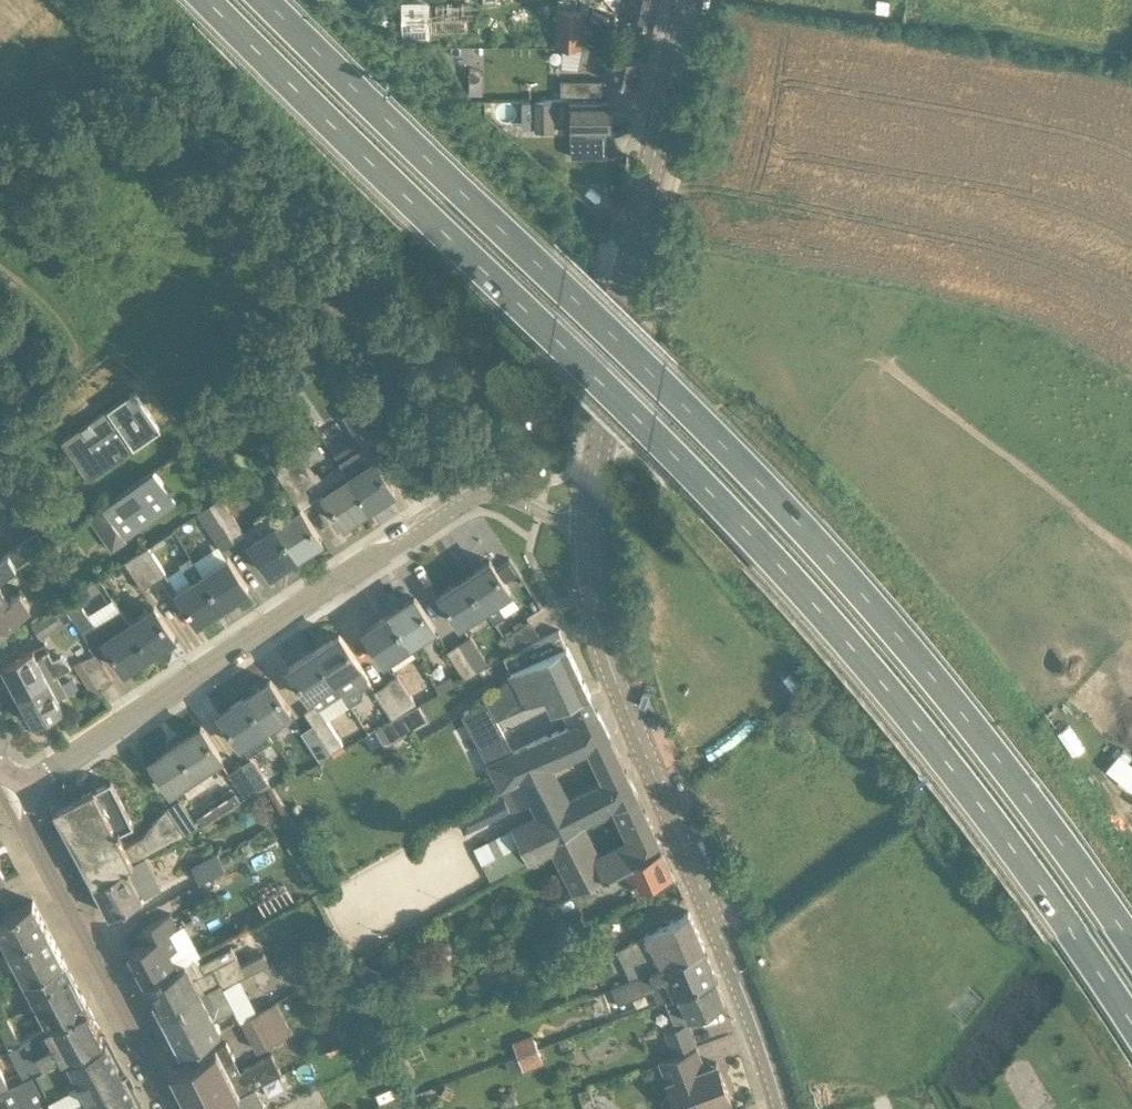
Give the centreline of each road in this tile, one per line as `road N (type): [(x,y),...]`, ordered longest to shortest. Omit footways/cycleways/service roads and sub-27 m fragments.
road 1 (trunk): [(205,0),(753,537),(941,756),(1131,1024)]
road 2 (trunk): [(1131,949),(978,734),(792,520),(264,0)]
road 3 (residential): [(28,787),(460,502),(501,492),(587,519)]
road 4 (residential): [(784,1108),(604,650),(587,519)]
road 5 (residential): [(587,519),(591,465),(688,0)]
road 6 (residential): [(171,1108),(30,836),(28,787)]

